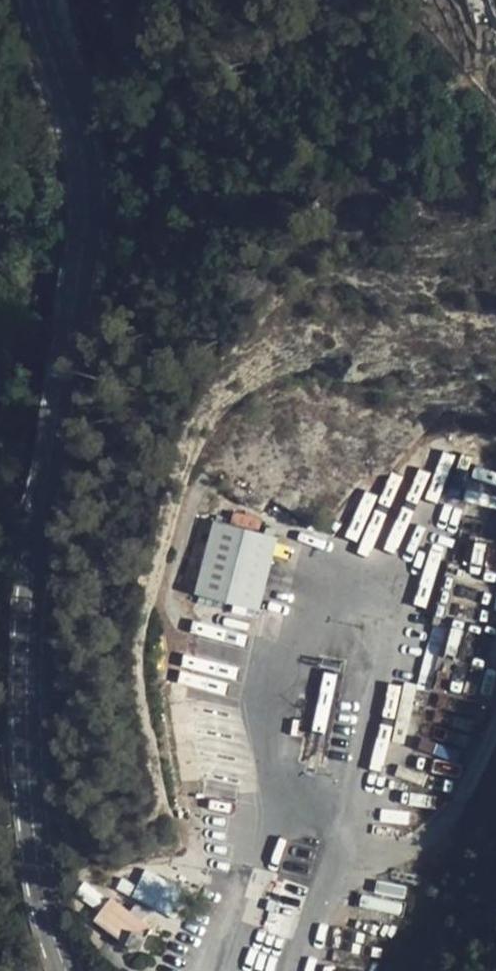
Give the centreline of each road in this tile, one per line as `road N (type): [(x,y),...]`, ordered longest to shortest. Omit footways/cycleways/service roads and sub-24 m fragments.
road 1 (tertiary): [(40,0),(75,137),(85,214),(22,624),(33,827),(42,906),(63,970)]

